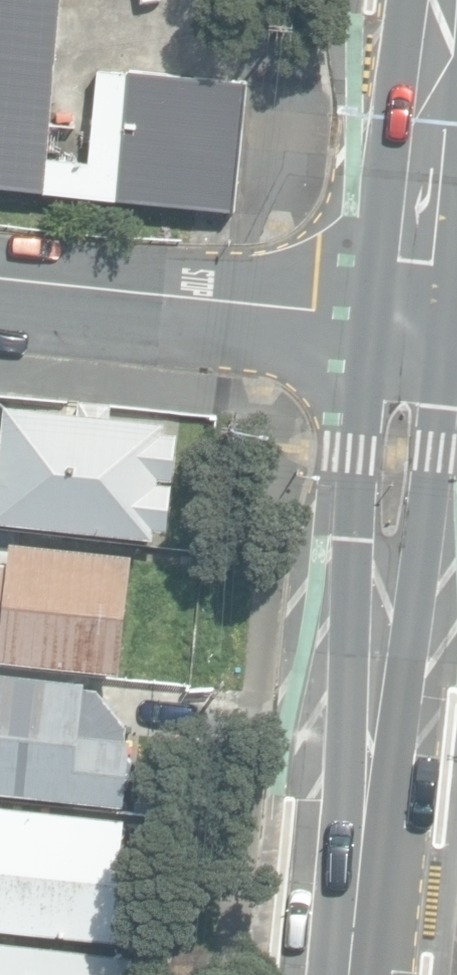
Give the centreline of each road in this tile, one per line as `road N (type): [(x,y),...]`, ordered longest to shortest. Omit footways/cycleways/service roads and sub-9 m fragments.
road 1 (secondary): [(412,324),(347,974)]
road 2 (residential): [(412,324),(0,286)]
road 3 (secondary): [(445,0),(412,324)]

